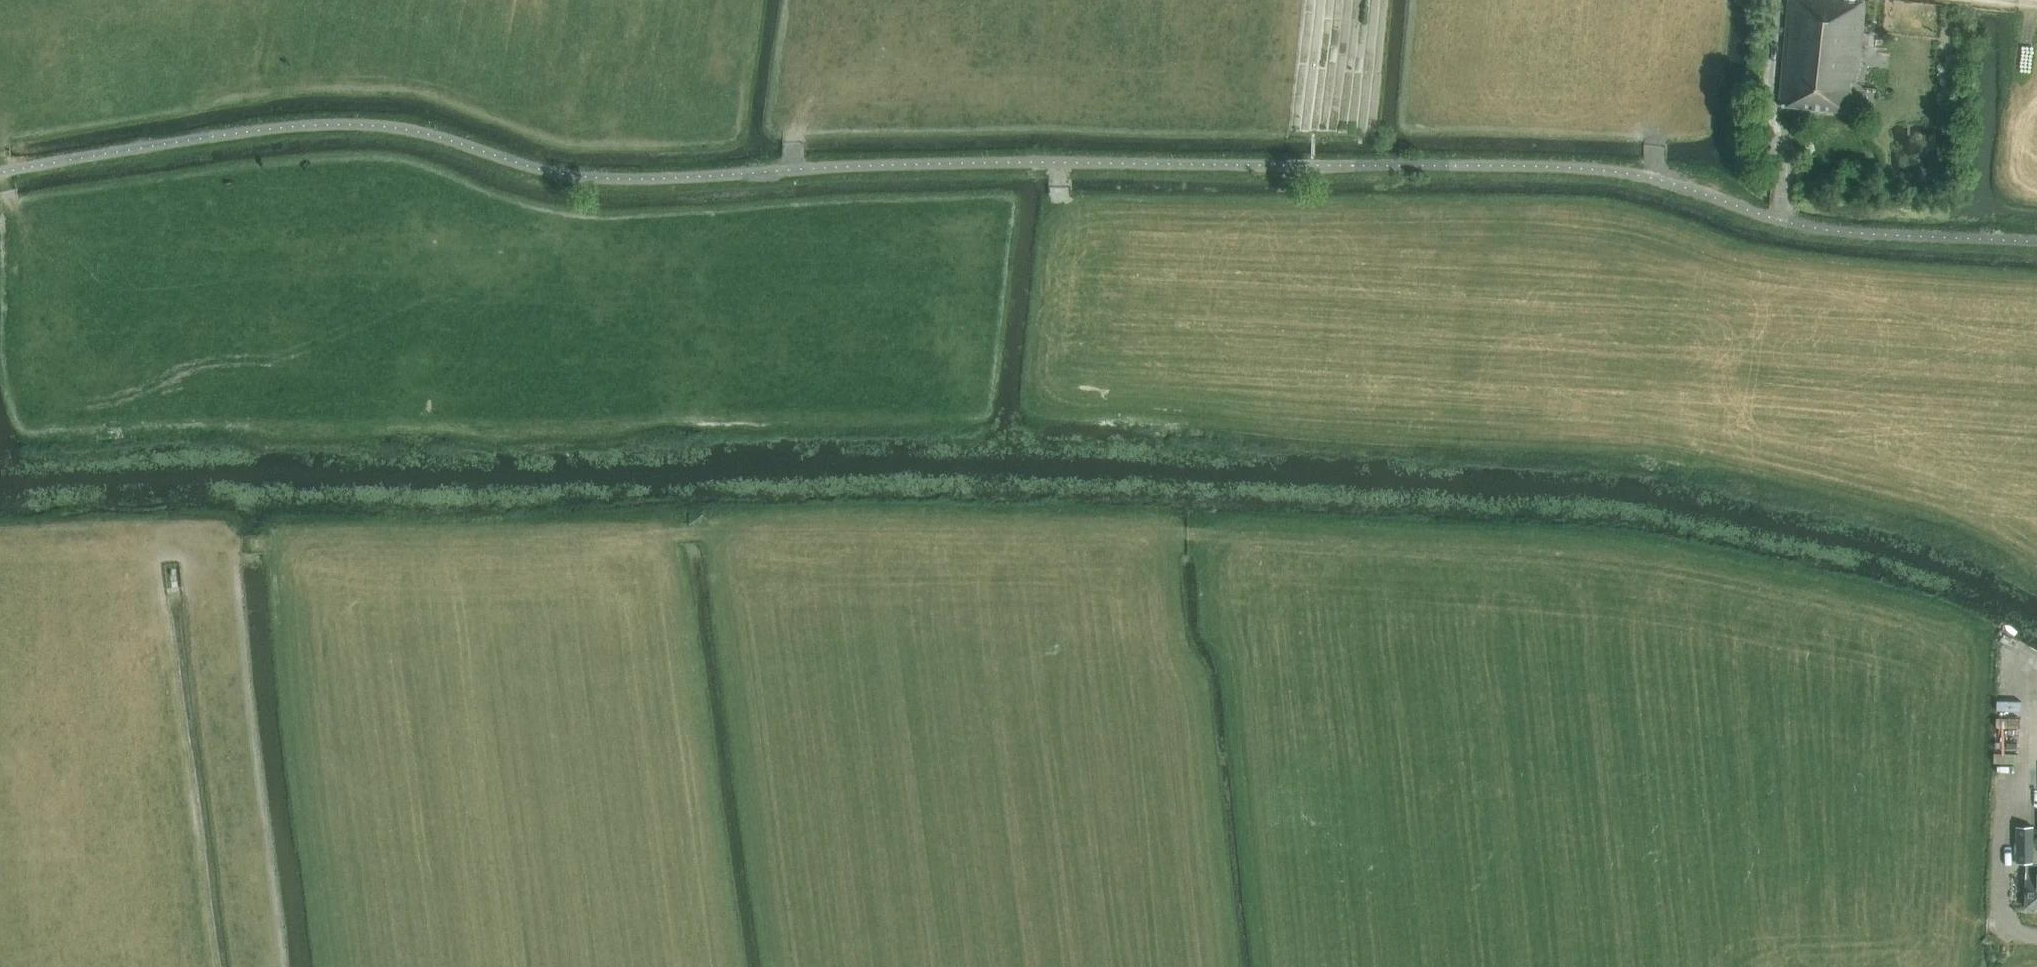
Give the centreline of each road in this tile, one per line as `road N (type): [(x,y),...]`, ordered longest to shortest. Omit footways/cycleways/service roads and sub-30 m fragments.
road 1 (tertiary): [(2036,242),(1808,226),(1662,181),(1593,169),(949,163),(631,180),(554,173),(429,134),(346,124),(0,174)]

